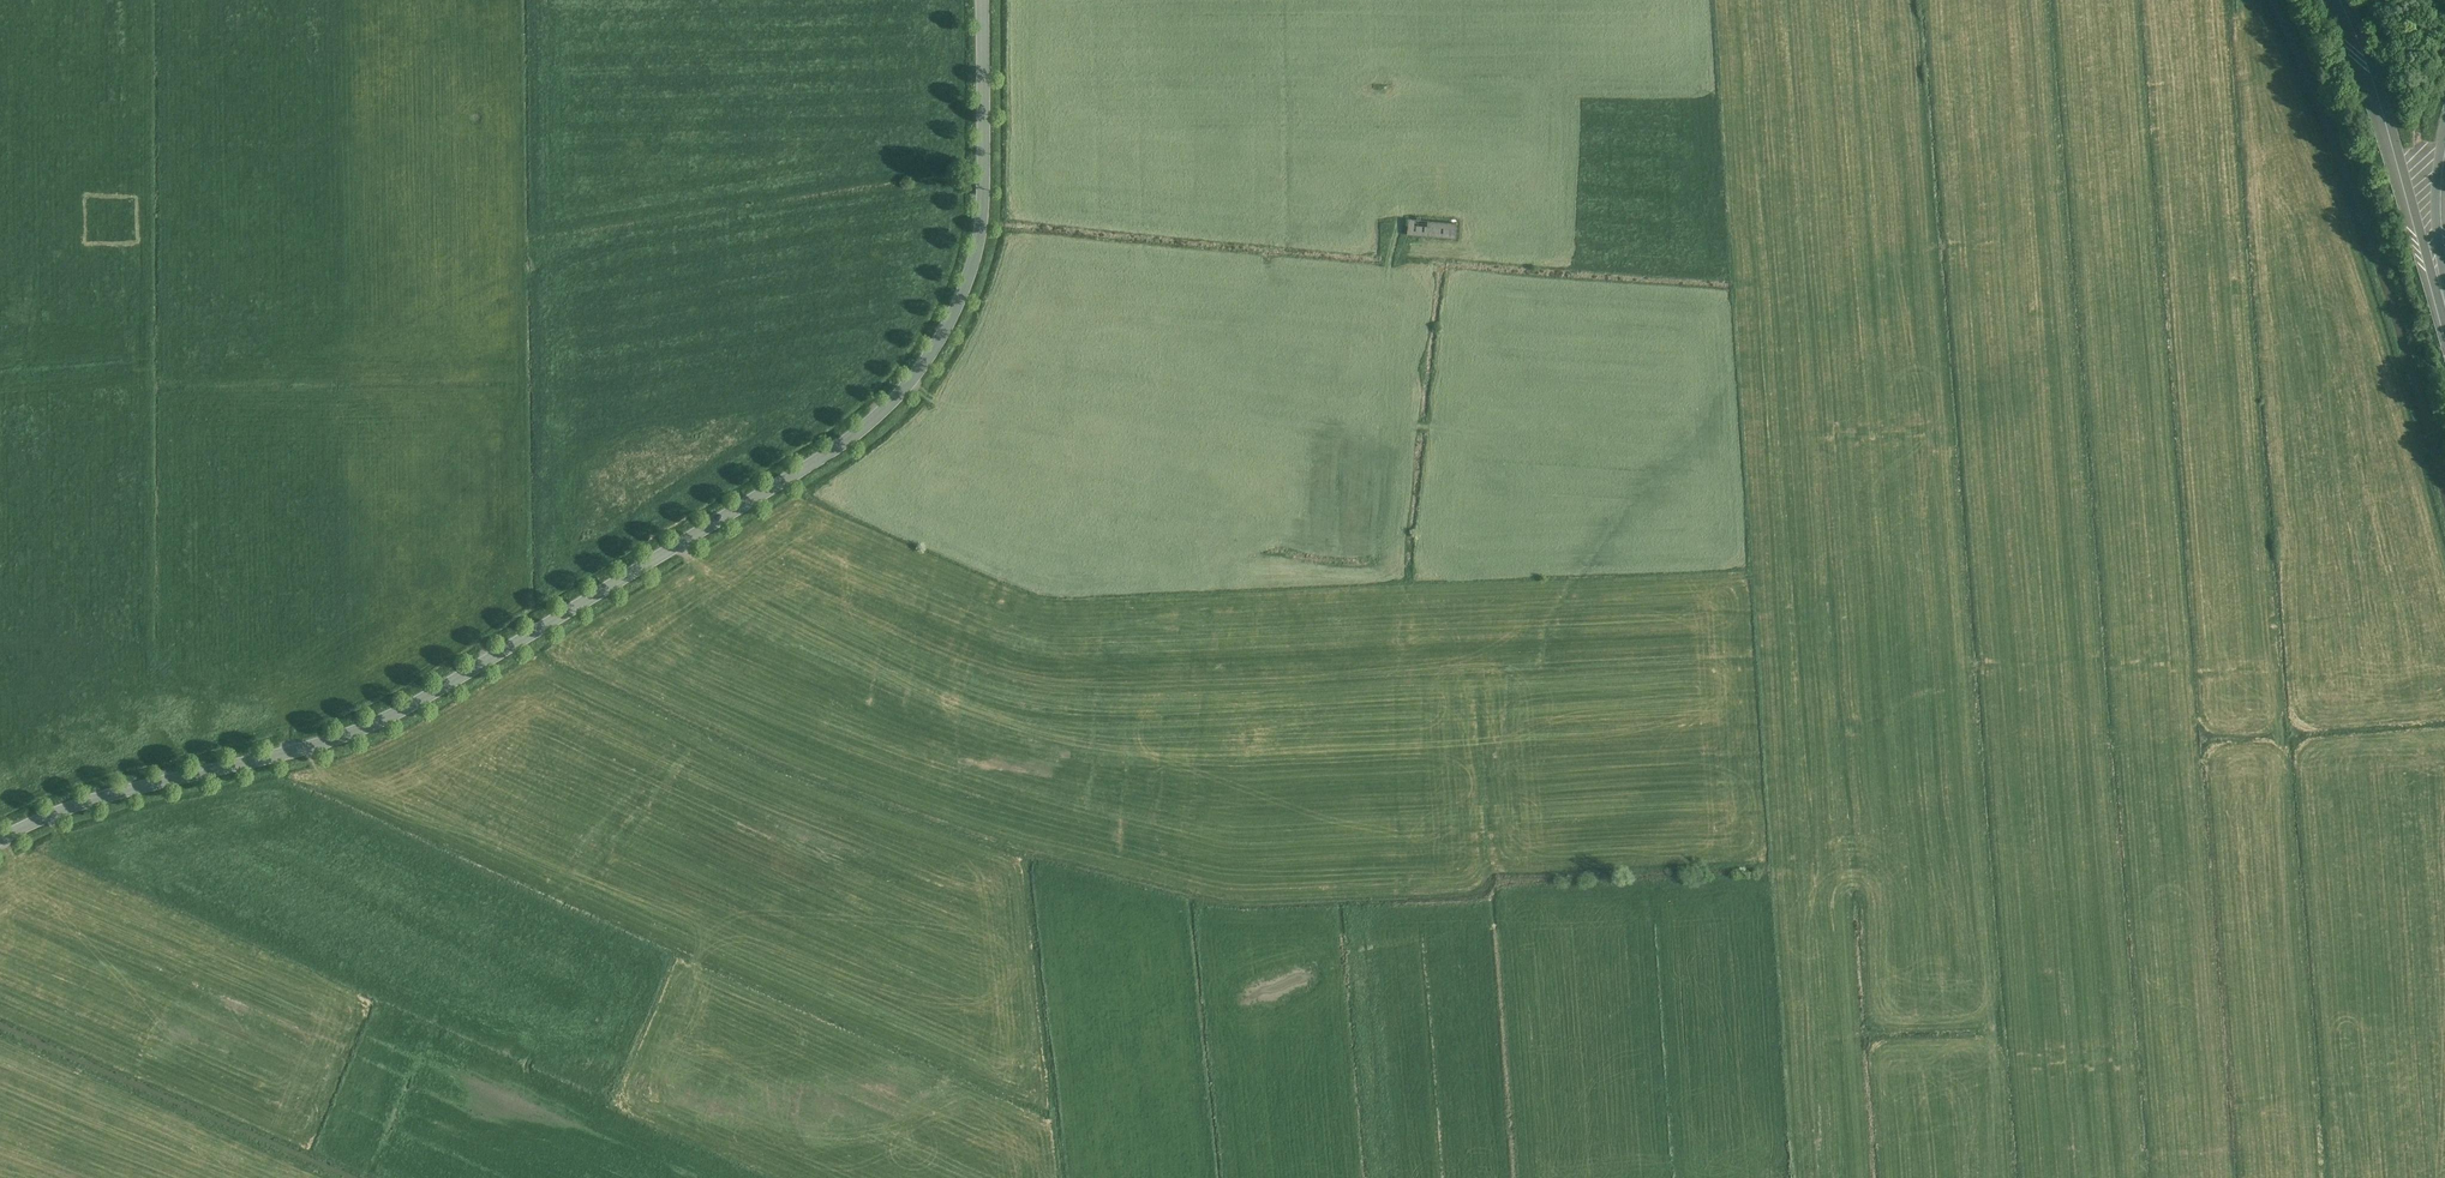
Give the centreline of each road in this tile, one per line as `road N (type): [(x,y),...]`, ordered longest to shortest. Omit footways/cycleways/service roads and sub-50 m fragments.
road 1 (tertiary): [(985,0),(986,193),(975,277),(935,353),(884,413),(823,459),(399,713),(345,738),(86,803),(0,839)]
road 2 (primary): [(2346,0),(2442,291)]
road 3 (primary): [(2442,291),(2435,206),(2444,133)]

